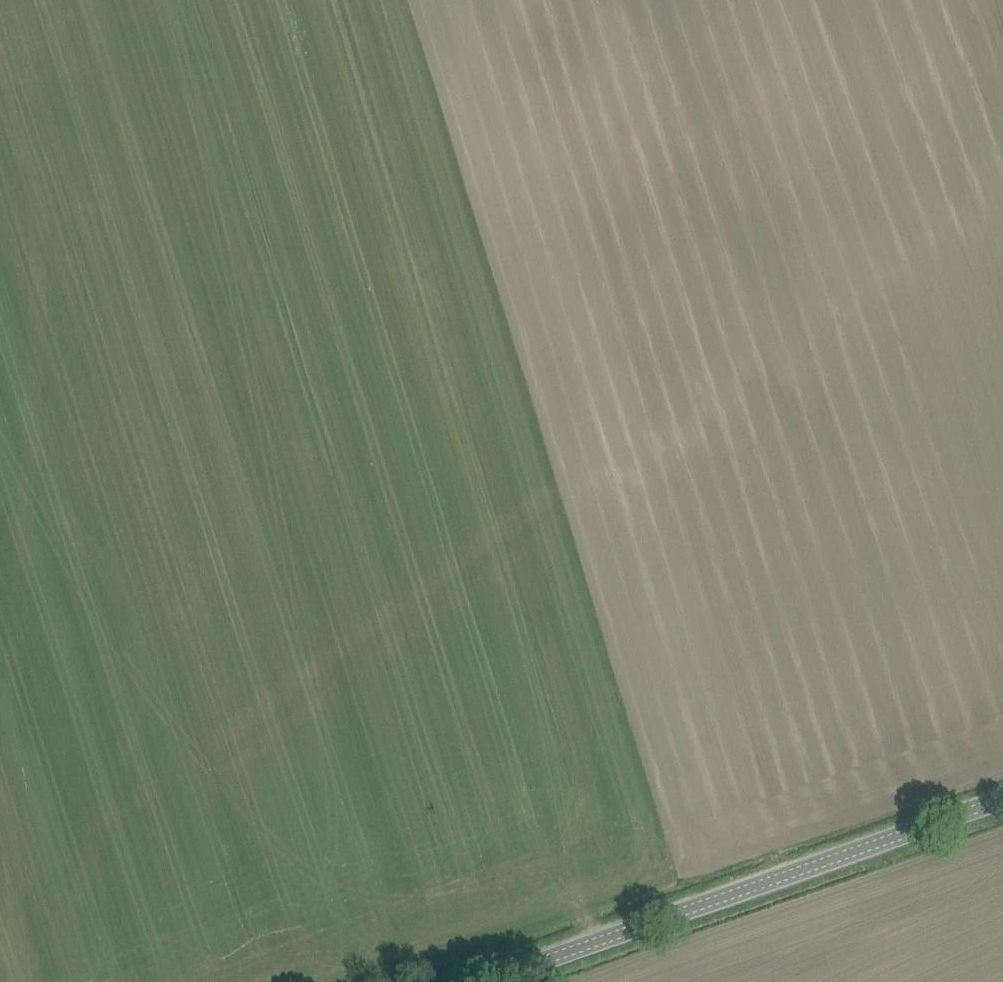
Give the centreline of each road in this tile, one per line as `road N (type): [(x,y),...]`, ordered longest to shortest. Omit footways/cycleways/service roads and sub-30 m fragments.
road 1 (unclassified): [(480,981),(1002,798)]

